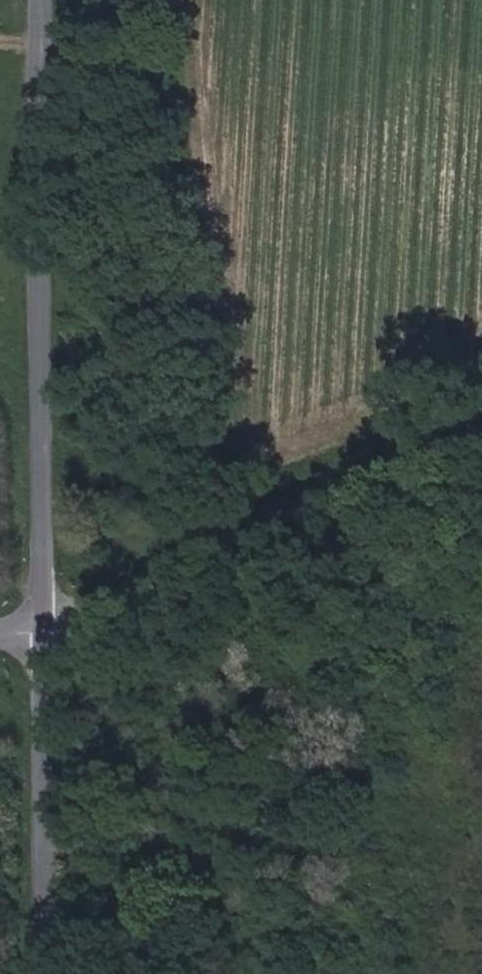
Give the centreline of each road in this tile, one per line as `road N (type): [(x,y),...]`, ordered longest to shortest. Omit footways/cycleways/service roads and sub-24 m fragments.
road 1 (tertiary): [(45,626),(42,0)]
road 2 (tertiary): [(481,450),(112,610),(45,626)]
road 3 (tertiary): [(49,973),(45,626)]

